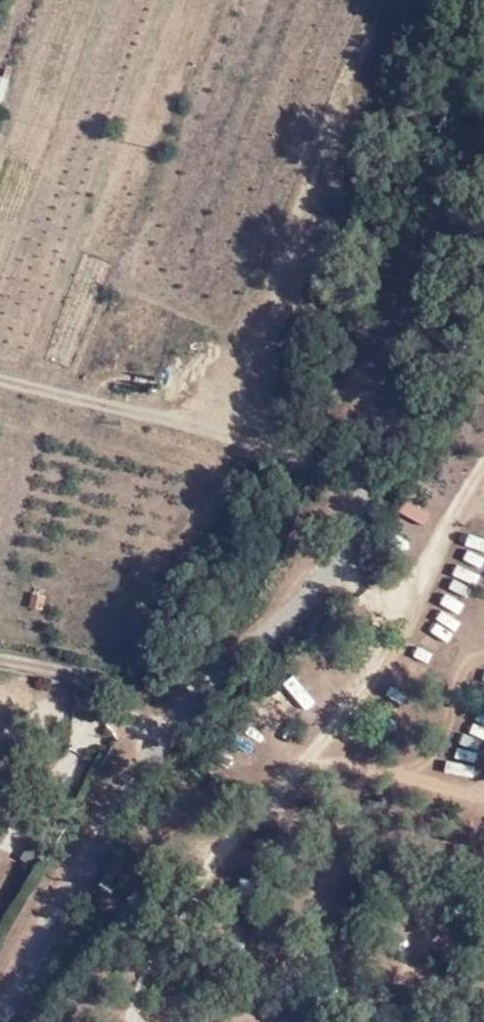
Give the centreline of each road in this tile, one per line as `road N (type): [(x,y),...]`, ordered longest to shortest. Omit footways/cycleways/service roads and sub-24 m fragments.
road 1 (unclassified): [(4,1021),(95,835),(206,697),(315,595),(376,473),(483,328)]
road 2 (track): [(0,378),(376,473)]

